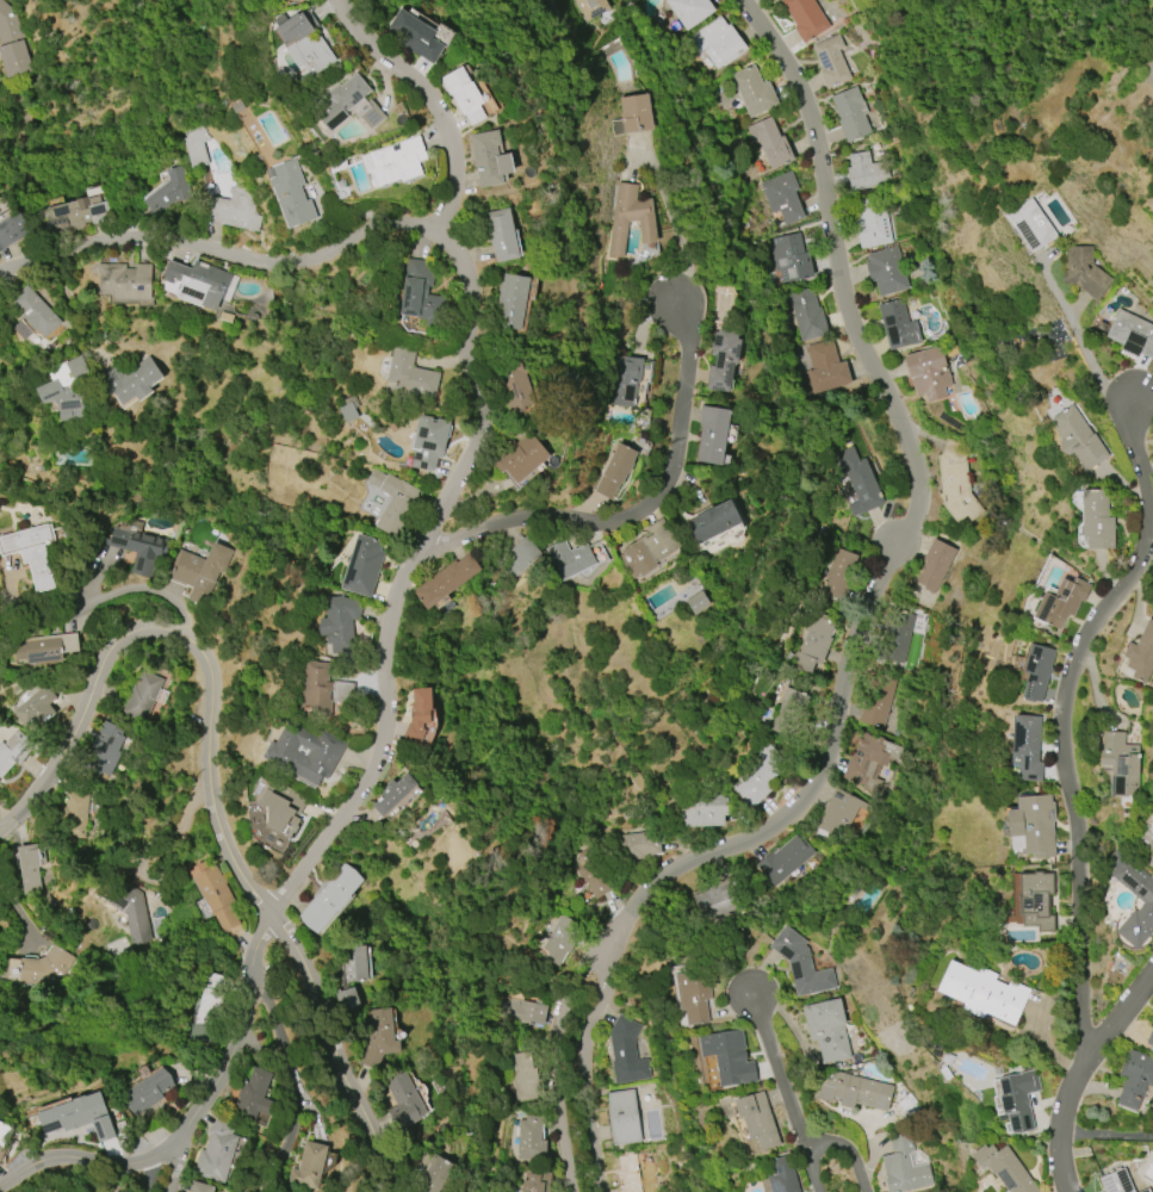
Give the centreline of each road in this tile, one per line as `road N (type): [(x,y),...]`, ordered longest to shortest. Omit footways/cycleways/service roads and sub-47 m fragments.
road 1 (residential): [(186,1125),(225,1064),(260,986),(253,954),(272,907),(377,758),(395,596),(482,426),(465,356),(467,279),(447,225),(448,136),(426,93),(373,48),(337,0)]
road 2 (residential): [(630,909),(675,868),(763,832),(818,777),(855,635),(918,496),(893,408),(844,303),(806,105),(742,0)]
road 3 (residential): [(1083,1064),(1077,828),(1060,724),(1078,650),(1145,541),(1145,479),(1129,423),(1135,398)]
road 4 (residential): [(271,913),(242,879),(217,825),(207,774),(209,671),(202,653),(169,631),(129,632),(113,642),(49,776),(0,829)]
road 5 (residential): [(447,225),(377,230),(292,262),(134,237),(0,271)]
road 6 (residential): [(630,909),(588,962),(559,1029),(554,1088),(570,1191)]
road 7 (residential): [(378,1191),(370,1132),(328,1045),(296,949),(271,913)]
road 8 (residential): [(600,1191),(582,1048),(630,909)]
road 9 (residential): [(1067,1191),(1058,1147),(1067,1095),(1152,972)]
road 10 (residential): [(626,516),(658,492),(674,453),(688,358),(675,303)]
road 11 (residential): [(411,558),(510,521),(626,516)]
road 12 (residential): [(260,986),(296,1107),(268,1191)]
road 13 (residential): [(0,1185),(62,1156),(144,1162),(186,1125)]
road 14 (residential): [(801,1141),(751,994)]

